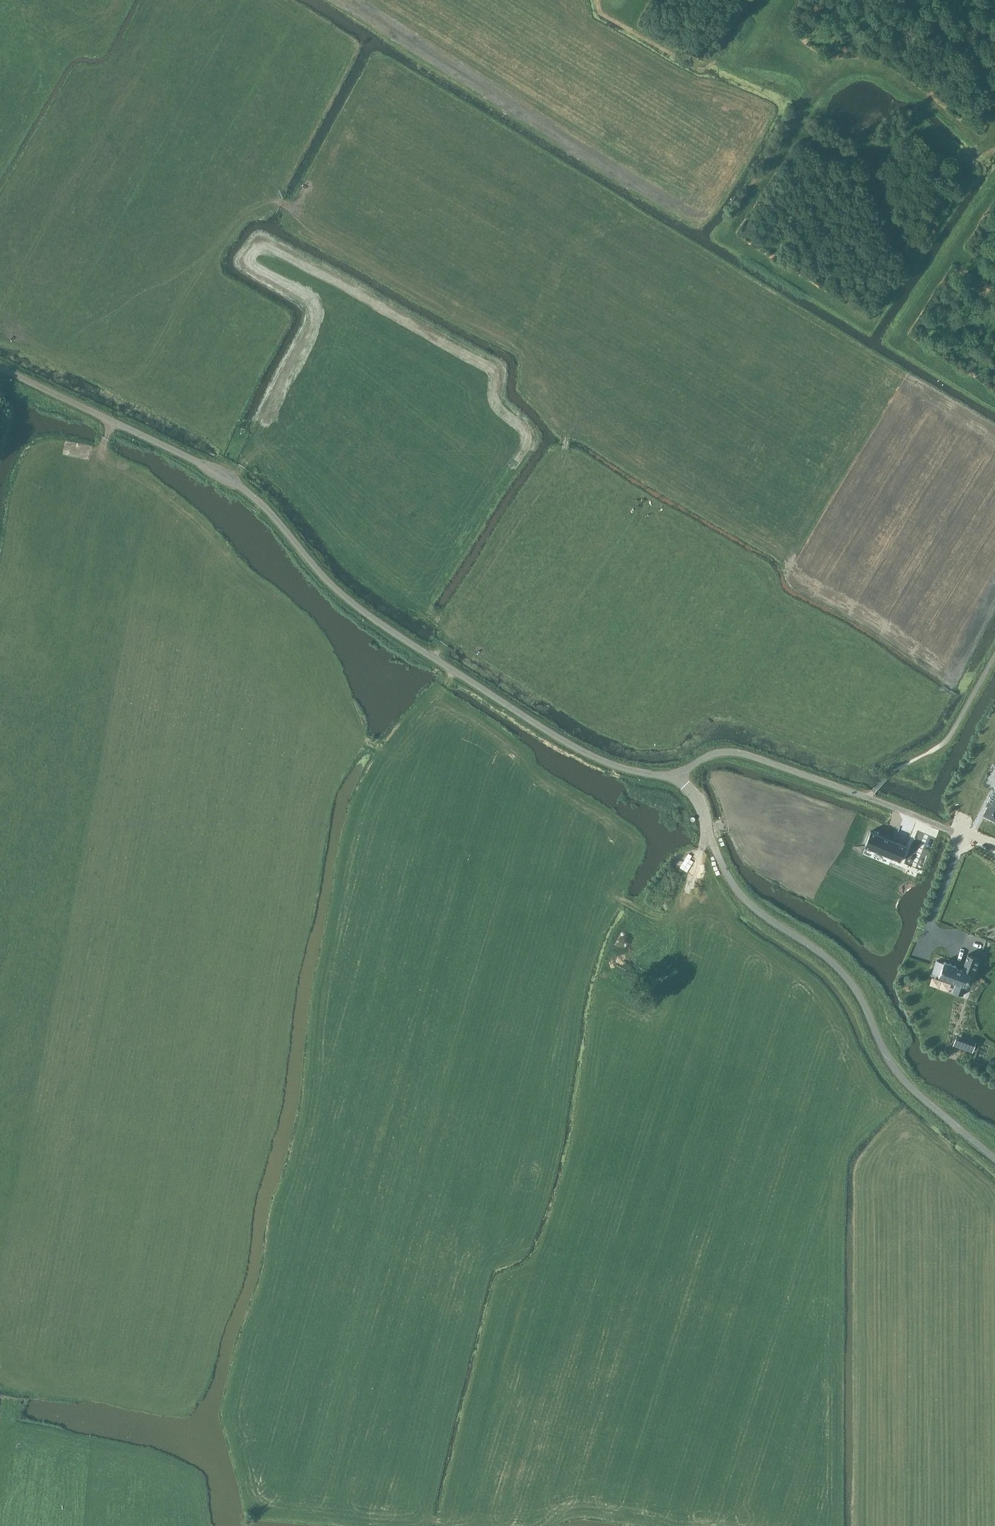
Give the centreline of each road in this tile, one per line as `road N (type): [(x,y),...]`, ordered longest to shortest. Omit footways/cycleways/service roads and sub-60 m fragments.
road 1 (unclassified): [(676,773),(614,765),(554,735),(354,604),(237,483),(0,366)]
road 2 (unclassified): [(994,1160),(891,1064),(844,974),(769,920),(732,882),(704,809),(676,773)]
road 3 (unclassified): [(945,828),(744,753),(712,754),(676,773)]

